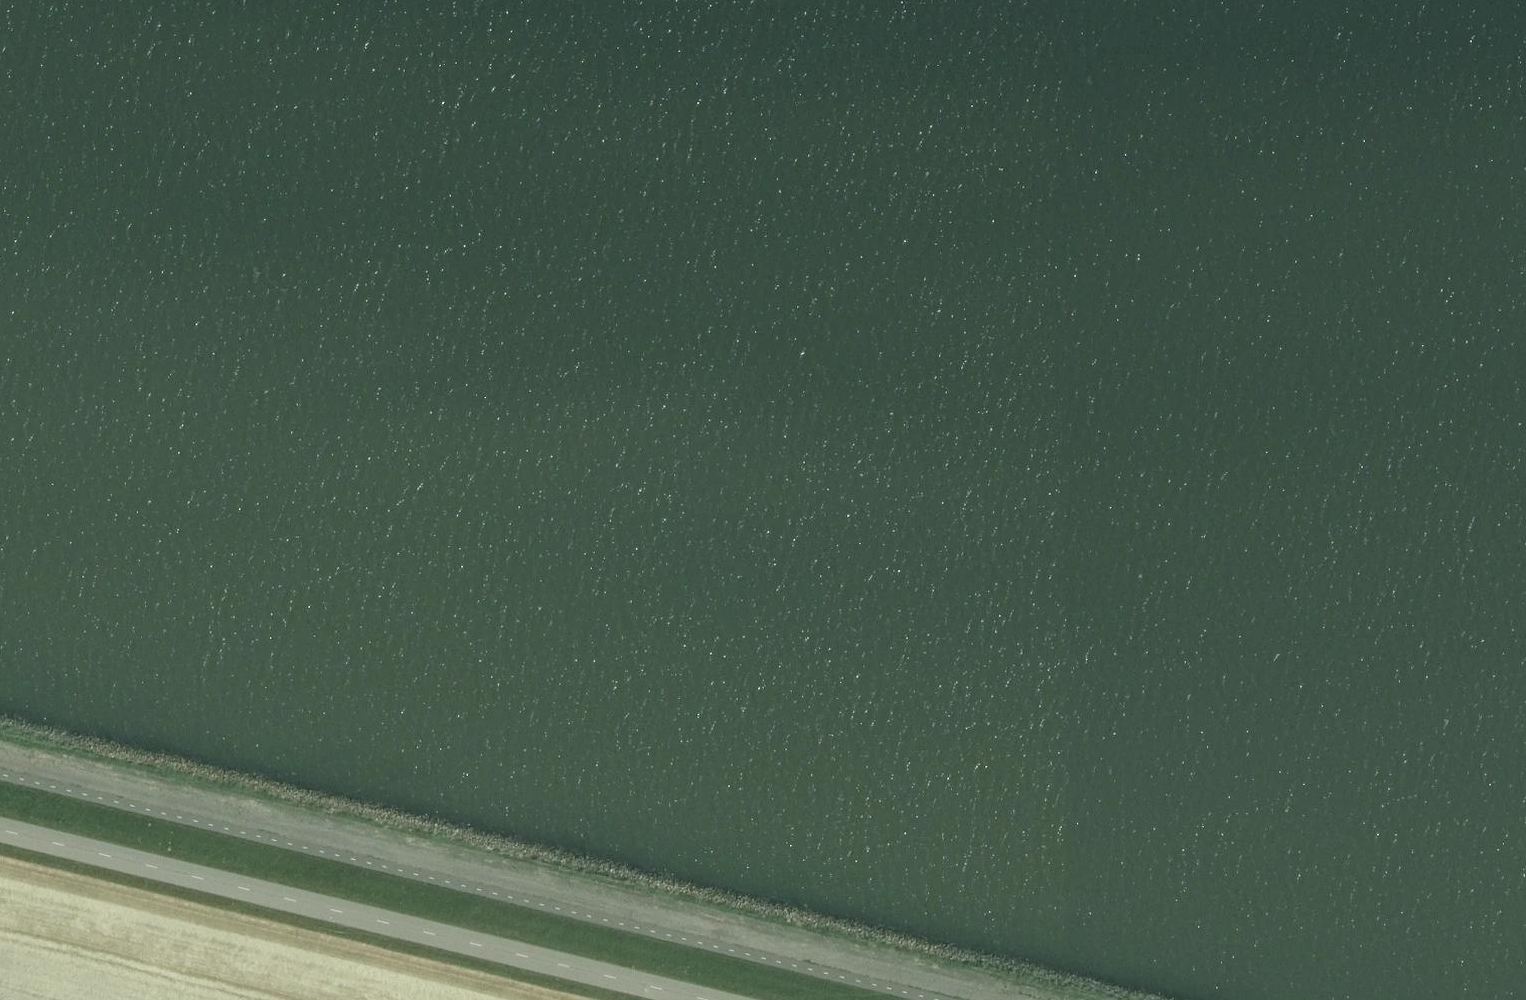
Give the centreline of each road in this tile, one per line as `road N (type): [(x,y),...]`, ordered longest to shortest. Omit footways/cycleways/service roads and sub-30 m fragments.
road 1 (tertiary): [(682,999),(0,834)]

